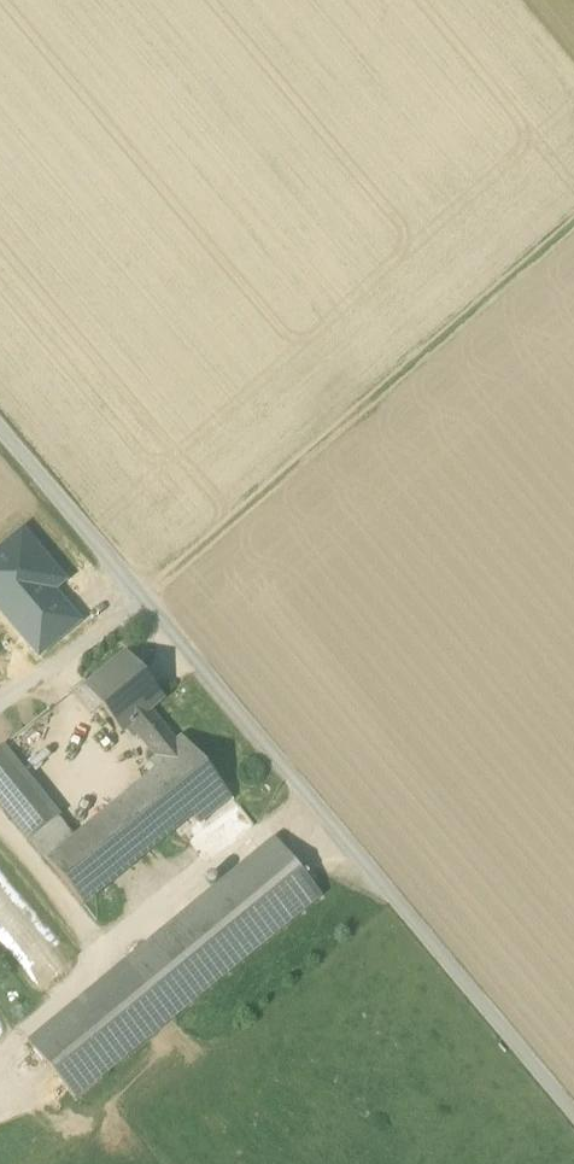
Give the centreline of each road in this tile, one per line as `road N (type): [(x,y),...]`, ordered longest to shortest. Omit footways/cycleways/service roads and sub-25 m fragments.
road 1 (unclassified): [(0,428),(573,1115)]
road 2 (track): [(147,604),(573,230)]
road 3 (track): [(147,604),(0,703)]

